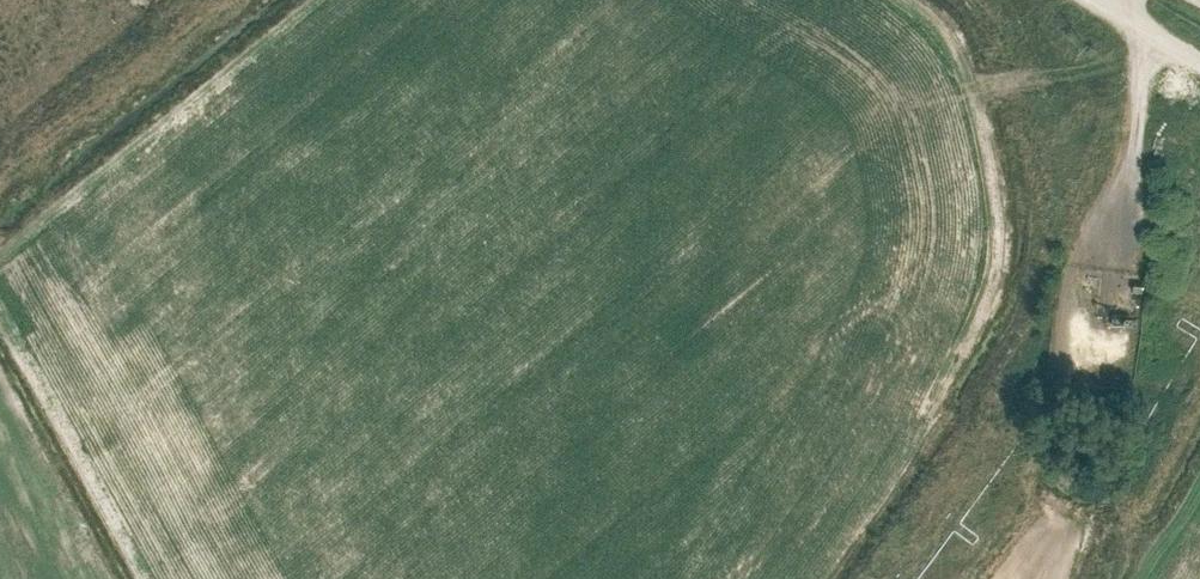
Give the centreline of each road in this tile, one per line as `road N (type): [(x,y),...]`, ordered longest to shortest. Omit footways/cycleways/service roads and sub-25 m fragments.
road 1 (track): [(1139,25),(1136,150),(1098,271)]
road 2 (track): [(1199,61),(1096,0)]

